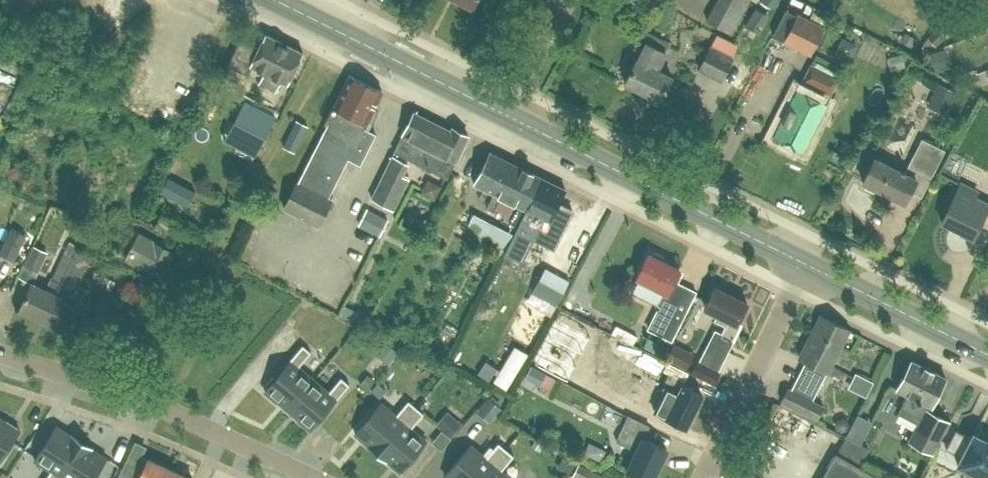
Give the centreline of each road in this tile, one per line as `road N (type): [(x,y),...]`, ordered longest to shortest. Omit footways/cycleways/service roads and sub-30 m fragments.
road 1 (residential): [(317,477),(172,410),(0,353)]
road 2 (secondary): [(807,263),(507,115)]
road 3 (secondary): [(507,115),(277,0)]
road 4 (residential): [(705,477),(807,263)]
road 5 (secondary): [(987,354),(807,263)]

